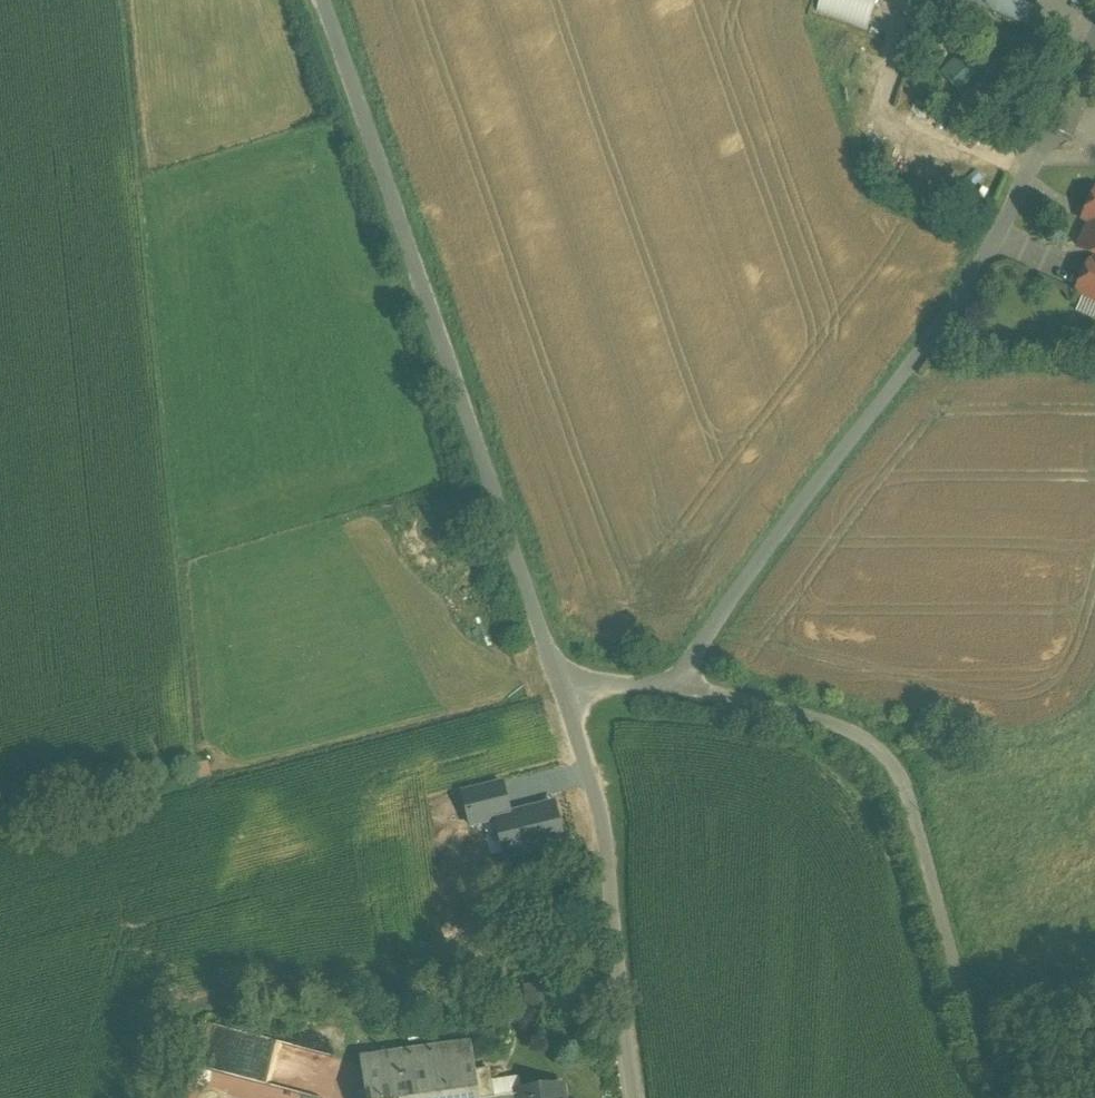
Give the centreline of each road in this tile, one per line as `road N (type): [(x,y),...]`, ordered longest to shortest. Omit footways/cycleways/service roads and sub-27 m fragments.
road 1 (residential): [(1094,22),(940,315),(817,468),(689,649)]
road 2 (residential): [(323,0),(565,681)]
road 3 (residential): [(689,649),(722,681),(825,708),(892,743),(966,980),(993,1044),(1030,1097)]
road 4 (residential): [(565,681),(599,808),(641,1097)]
road 5 (residential): [(689,649),(665,666),(565,681)]

